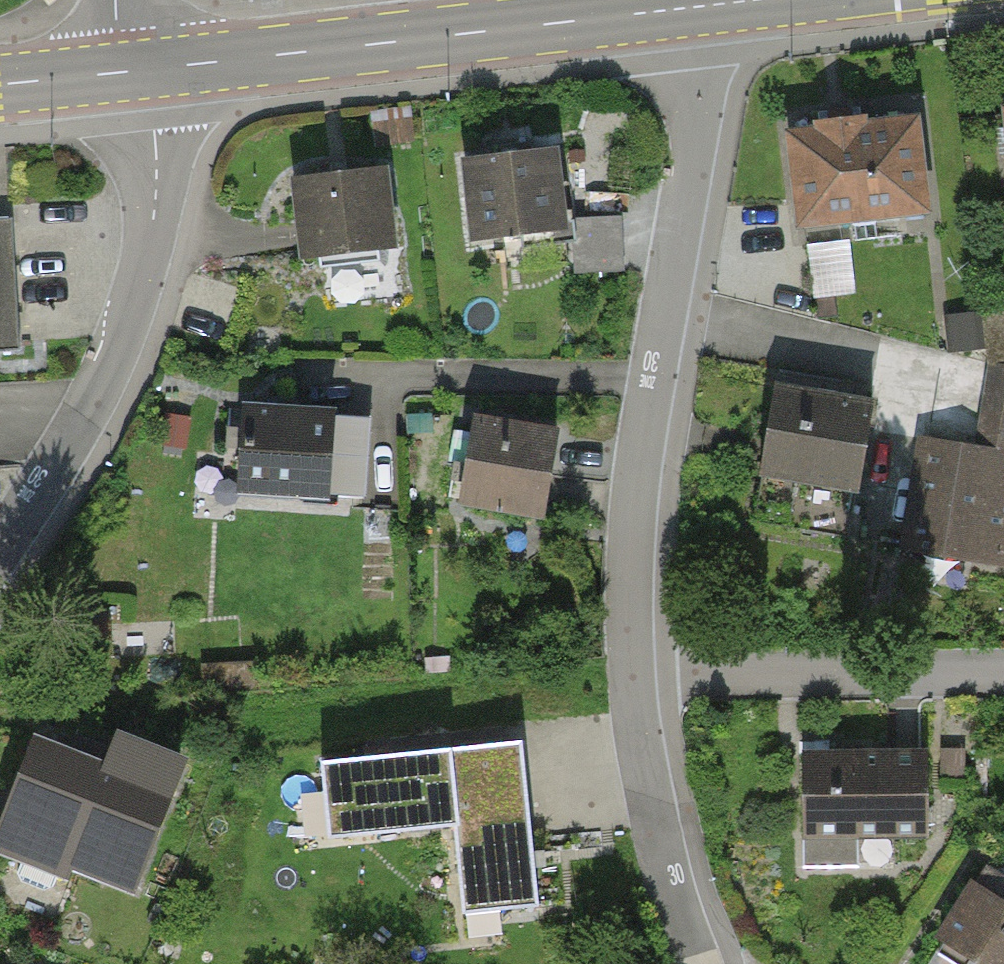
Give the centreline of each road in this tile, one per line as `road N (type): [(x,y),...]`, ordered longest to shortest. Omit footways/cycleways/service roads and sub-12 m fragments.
road 1 (residential): [(683,11),(696,140),(641,501),(637,676)]
road 2 (primary): [(139,72),(683,11)]
road 3 (residential): [(139,72),(152,122),(153,233),(110,380),(0,546)]
road 4 (residential): [(637,676),(1003,675)]
road 5 (residential): [(637,676),(650,816),(692,963)]
road 6 (primary): [(0,86),(139,72)]

